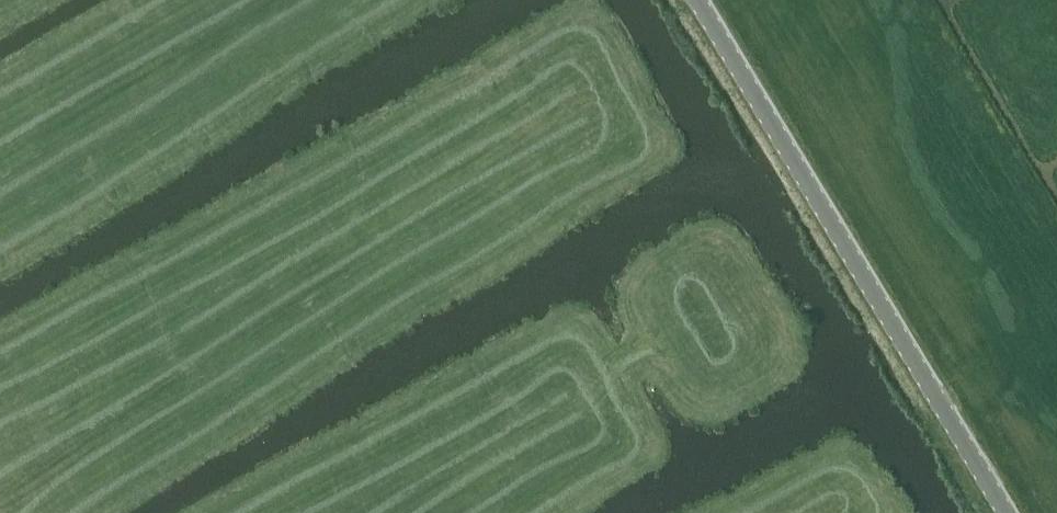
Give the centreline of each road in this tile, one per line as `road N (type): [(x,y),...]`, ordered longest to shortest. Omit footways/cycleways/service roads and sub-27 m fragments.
road 1 (unclassified): [(1008,512),(697,0)]

